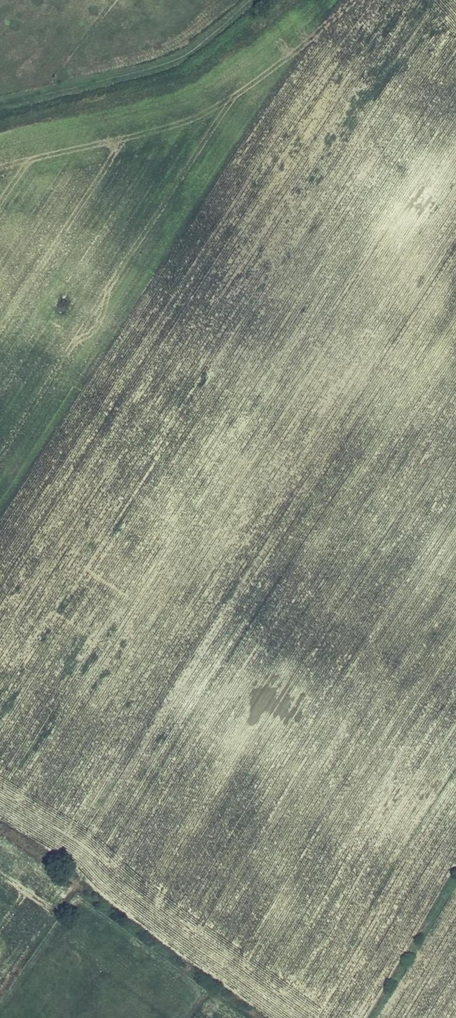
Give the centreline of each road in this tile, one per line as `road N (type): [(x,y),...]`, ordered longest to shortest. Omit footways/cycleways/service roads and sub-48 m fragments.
road 1 (track): [(250,0),(186,52),(0,98)]

